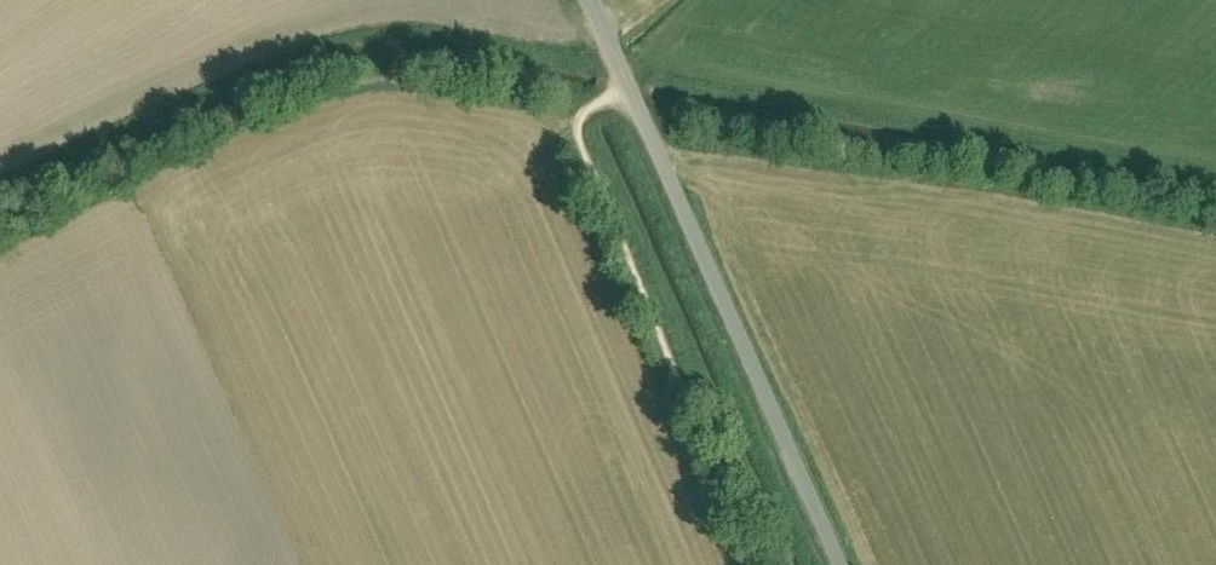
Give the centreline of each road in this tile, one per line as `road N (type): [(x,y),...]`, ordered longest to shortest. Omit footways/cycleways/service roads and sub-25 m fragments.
road 1 (unclassified): [(833,564),(583,0)]

